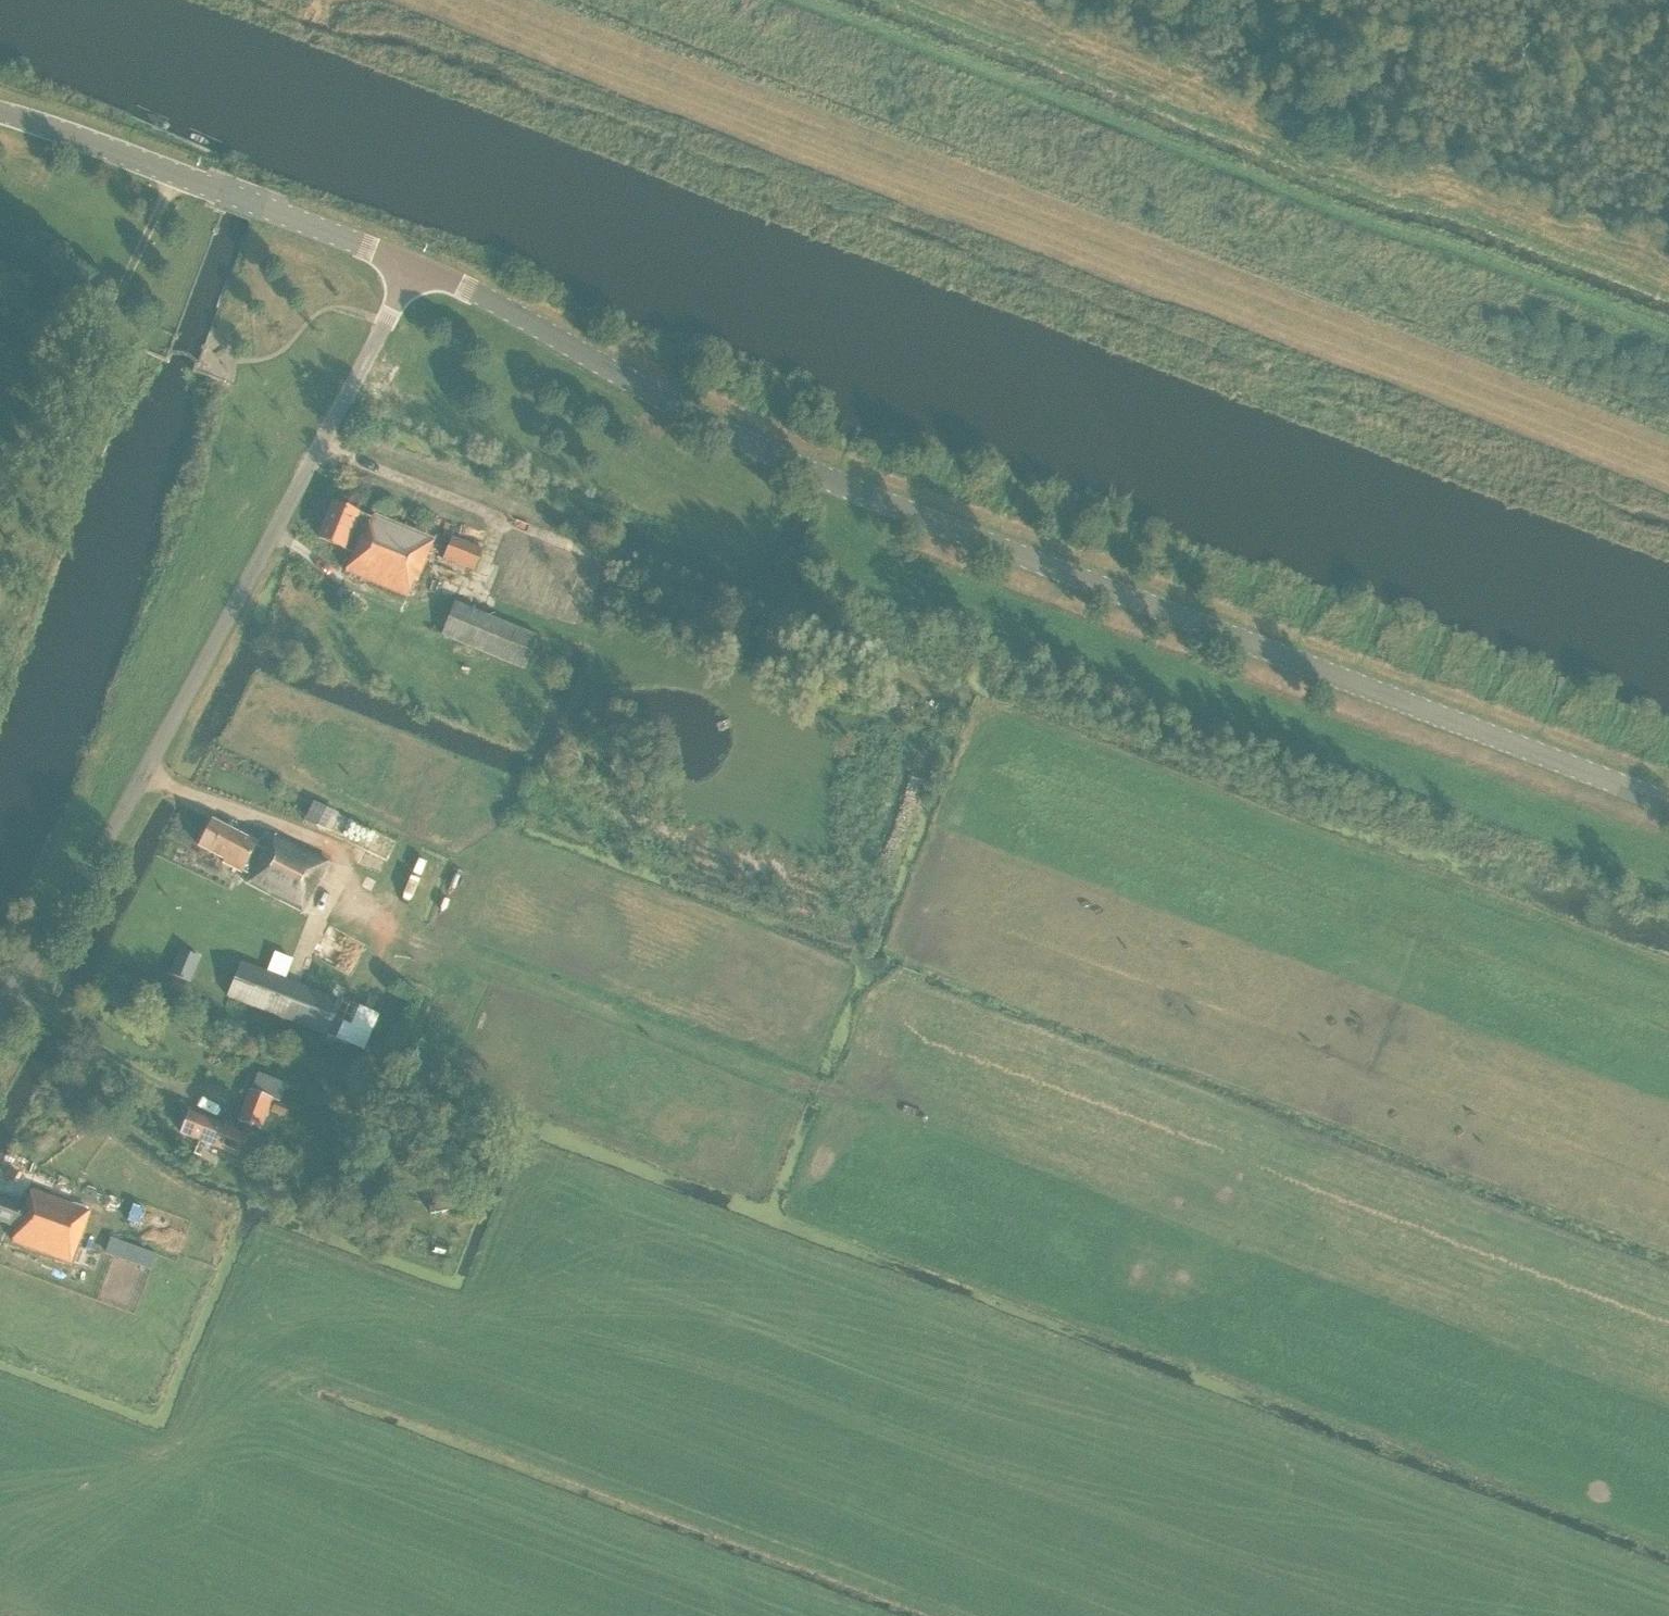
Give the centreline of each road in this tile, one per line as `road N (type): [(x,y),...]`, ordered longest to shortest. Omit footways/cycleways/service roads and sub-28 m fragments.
road 1 (tertiary): [(1668,804),(797,464),(415,266)]
road 2 (unclassified): [(0,1002),(74,896),(415,266)]
road 3 (tertiary): [(415,266),(0,111)]
road 4 (track): [(177,173),(88,346),(0,482)]

